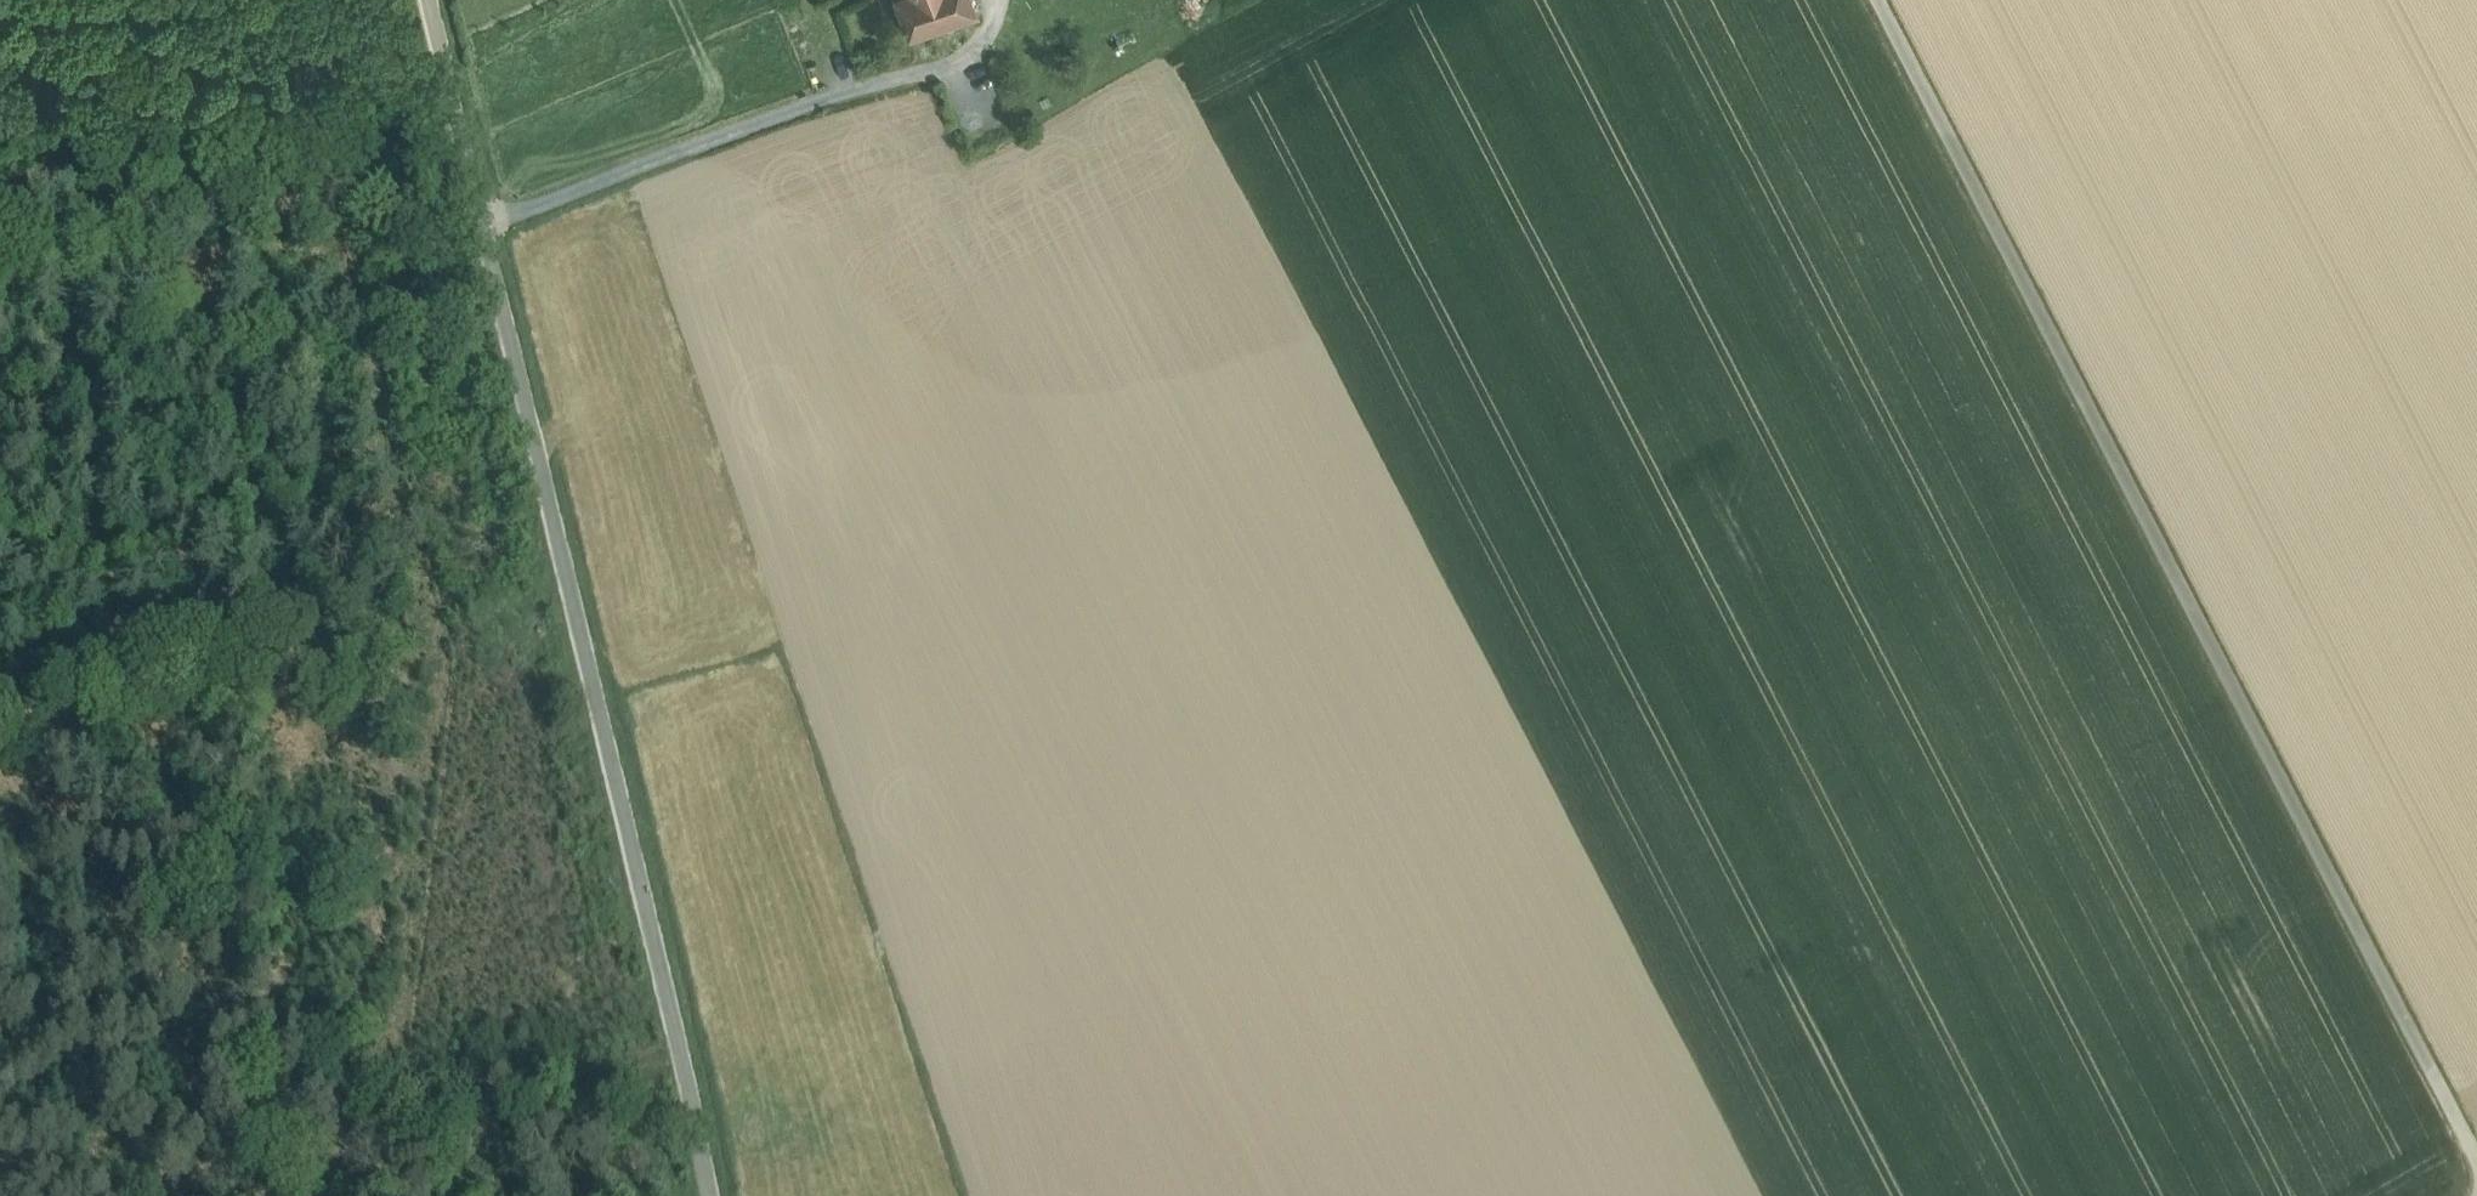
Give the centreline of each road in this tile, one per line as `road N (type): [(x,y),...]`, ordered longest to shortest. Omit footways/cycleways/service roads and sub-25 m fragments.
road 1 (track): [(1880,0),(2476,1161)]
road 2 (track): [(427,0),(650,898),(707,1195)]
road 3 (track): [(940,69),(483,218)]

